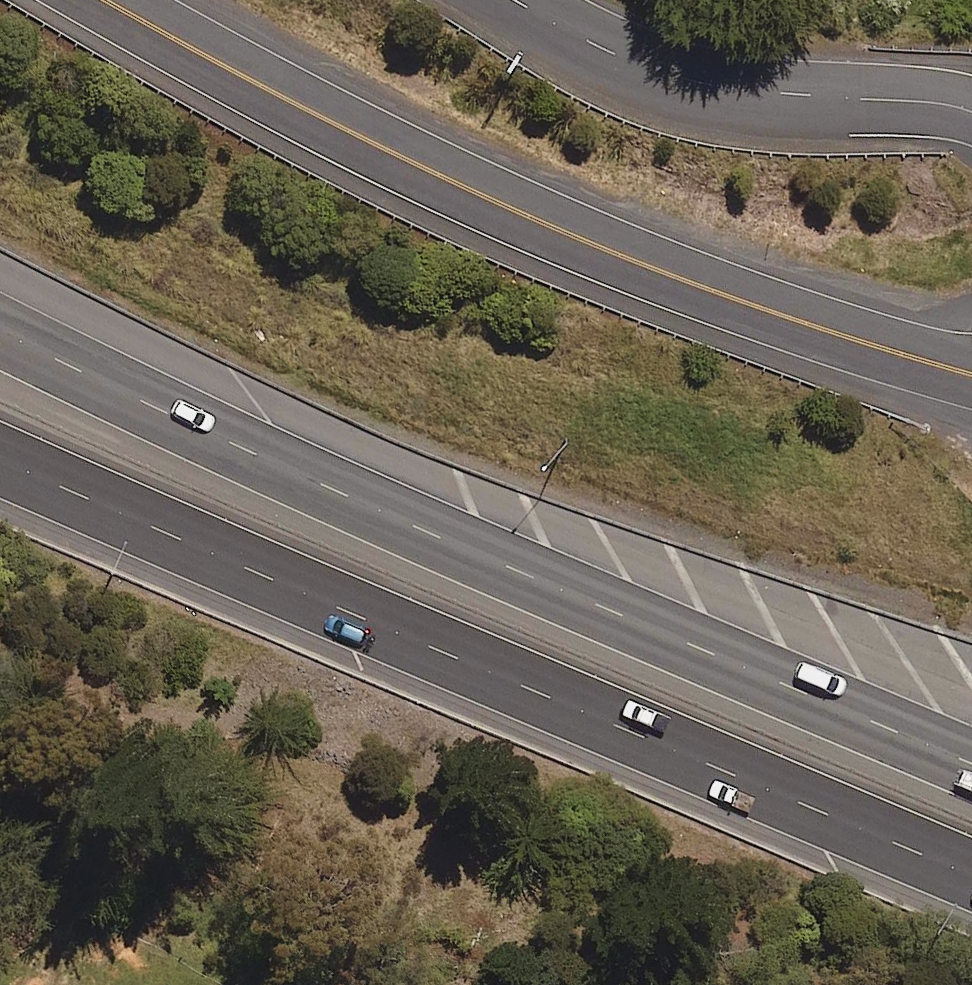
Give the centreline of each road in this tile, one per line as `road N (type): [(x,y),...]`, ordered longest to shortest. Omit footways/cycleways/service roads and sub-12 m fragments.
road 1 (motorway): [(0,333),(145,411),(971,781)]
road 2 (motorway): [(971,876),(0,458)]
road 3 (secondary): [(109,0),(288,100),(653,270),(958,370)]
road 4 (unclassified): [(526,0),(693,91),(905,99),(971,113)]

